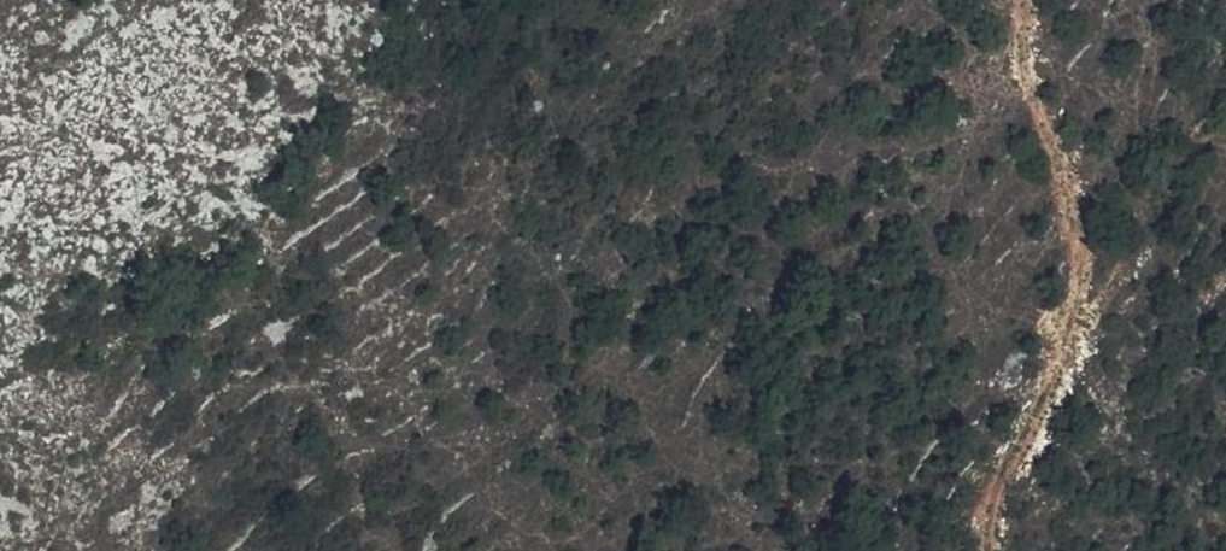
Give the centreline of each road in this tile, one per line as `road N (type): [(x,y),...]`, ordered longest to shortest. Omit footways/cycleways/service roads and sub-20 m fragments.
road 1 (track): [(1032,0),(1028,80),(1087,259),(992,550)]

